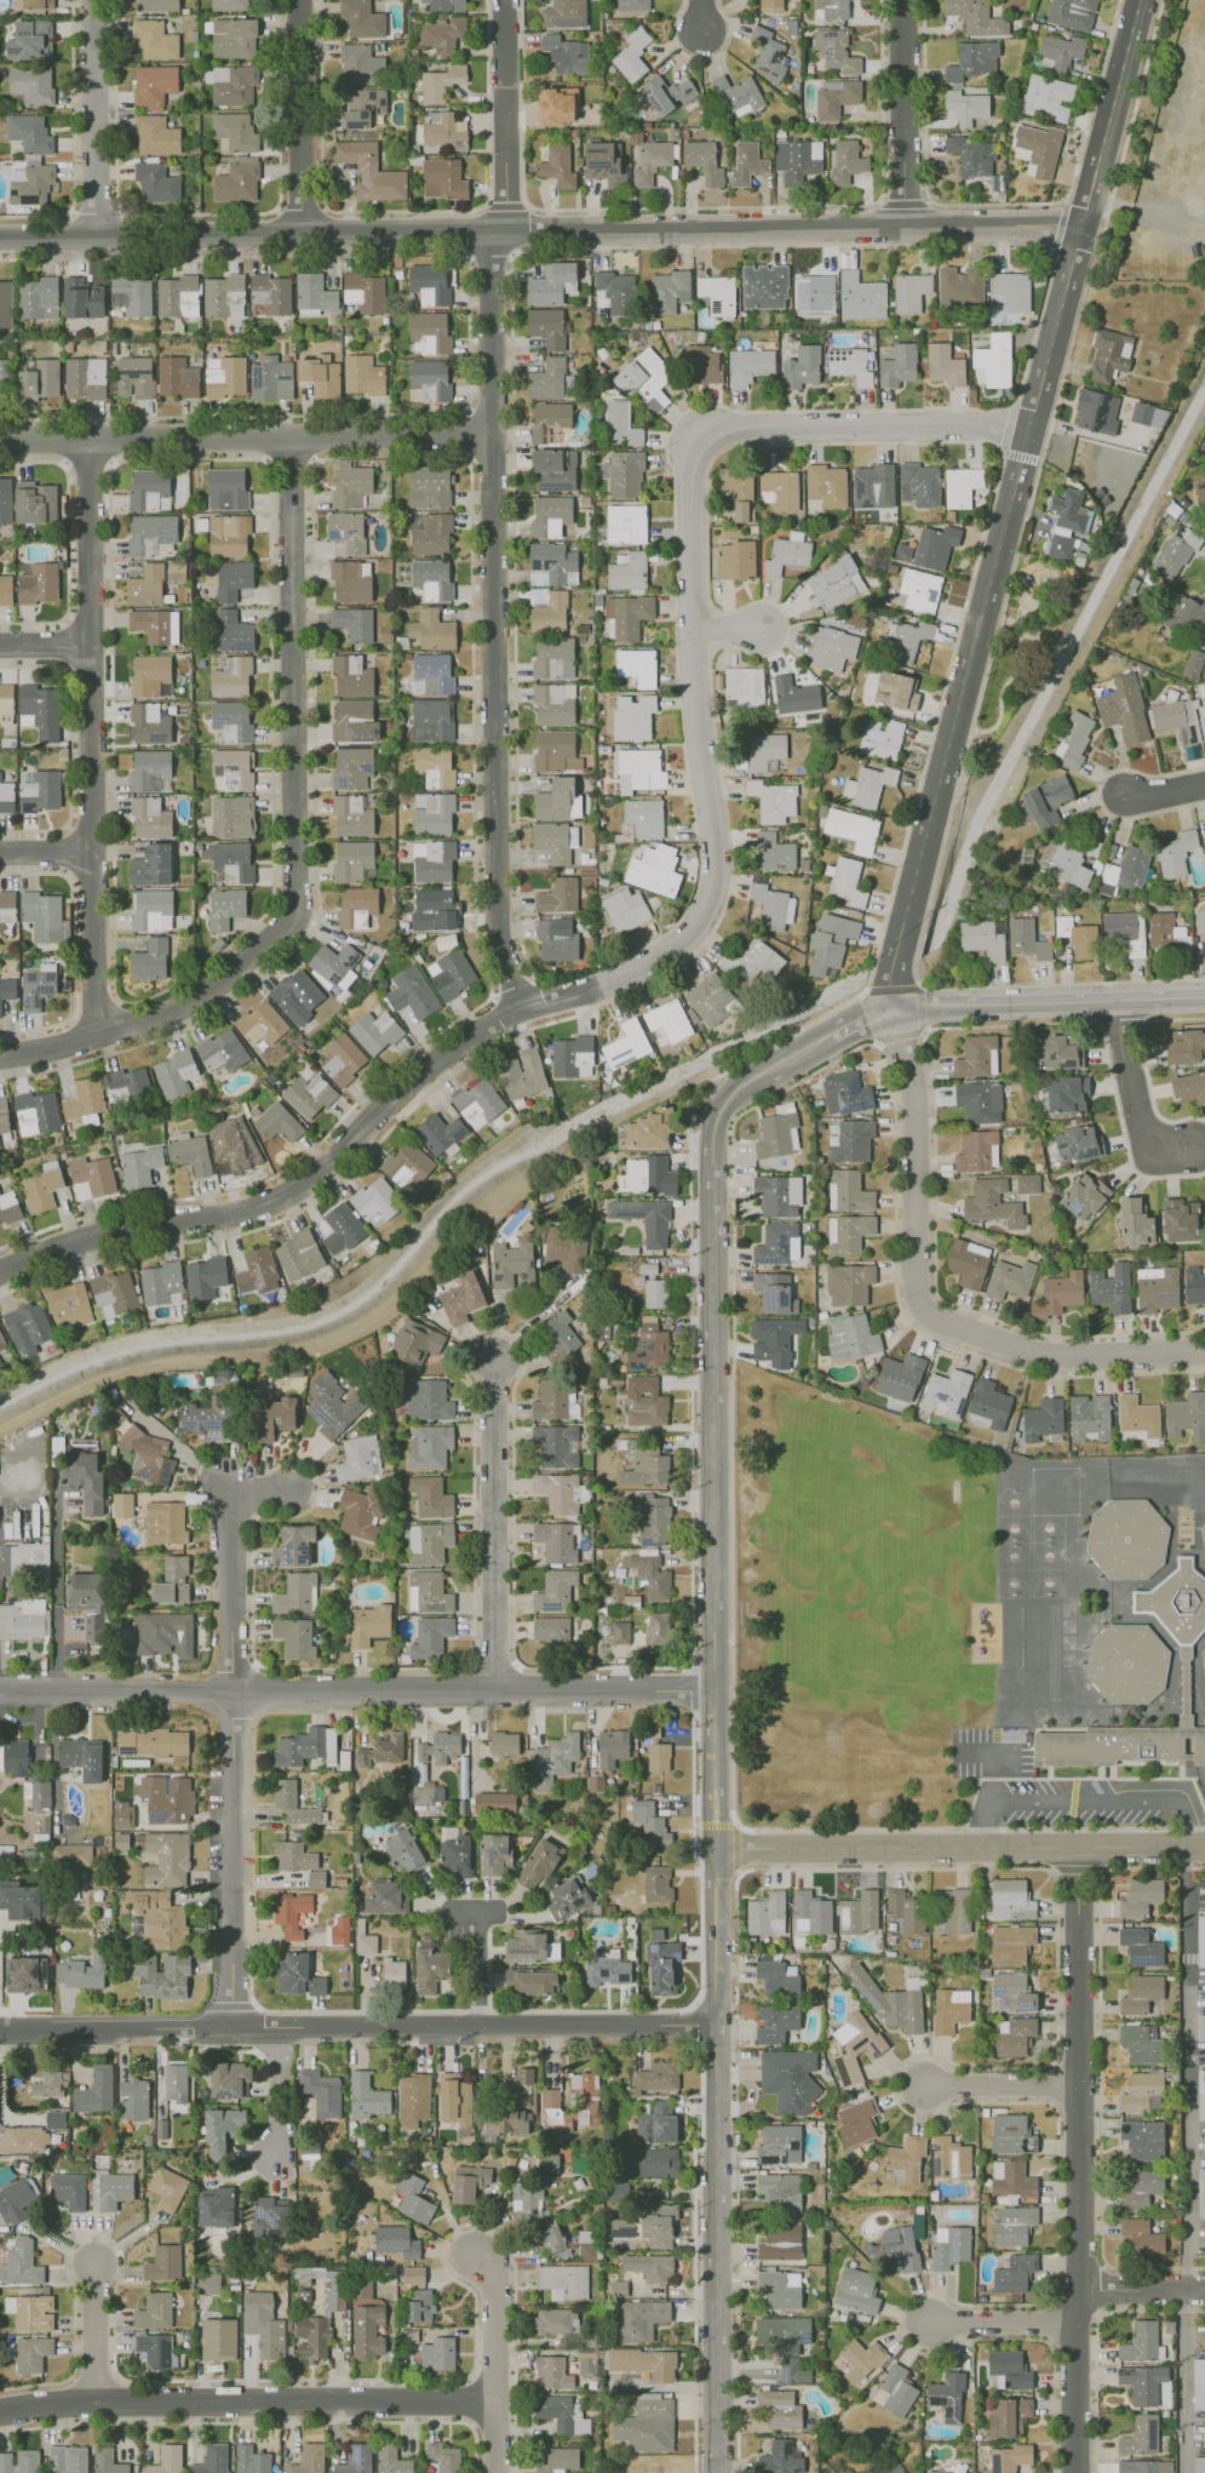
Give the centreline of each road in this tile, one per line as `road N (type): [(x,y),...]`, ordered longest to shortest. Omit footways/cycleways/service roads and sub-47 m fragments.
road 1 (residential): [(1029,431),(741,427),(710,436),(690,466),(694,682),(716,874),(706,912),(681,943),(597,988),(522,1008),(480,1030),(287,1195),(237,1212),(76,1240),(0,1270)]
road 2 (tertiary): [(712,1218),(719,1456),(717,2303)]
road 3 (residential): [(503,0),(505,230),(494,253),(493,434),(497,911),(522,1008)]
road 4 (tertiary): [(1137,2),(896,948)]
road 5 (residential): [(291,436),(293,916),(213,988),(165,1014),(0,1056)]
road 6 (residential): [(1079,1848),(1076,2472)]
road 7 (residential): [(98,1035),(91,441)]
road 8 (residential): [(1204,1353),(1039,1353),(939,1322),(922,1305),(914,1093),(893,1009)]
road 9 (residential): [(1083,224),(505,230)]
road 10 (residential): [(0,238),(505,230)]
road 11 (residential): [(492,2398),(94,2399),(0,2416)]
road 12 (residential): [(493,434),(0,442)]
road 13 (residential): [(1204,1846),(717,1848)]
road 14 (residential): [(717,1699),(231,1695)]
road 15 (residential): [(234,2027),(716,2025)]
road 16 (residential): [(231,1695),(234,2027)]
road 17 (residential): [(499,1369),(494,1691)]
road 18 (tertiary): [(893,1009),(1204,998)]
road 19 (residential): [(299,1492),(234,1496),(231,1695)]
road 20 (tertiary): [(826,1035),(750,1077),(721,1110),(712,1218)]
road 21 (residential): [(95,0),(96,236)]
road 22 (residential): [(0,2029),(234,2027)]
road 23 (residential): [(297,0),(299,233)]
road 24 (residential): [(231,1695),(0,1692)]
road 25 (residential): [(904,0),(906,228)]
road 26 (residential): [(471,2263),(493,2306),(496,2472)]
road 27 (residential): [(1114,1002),(1146,1135),(1155,1150),(1204,1152)]
road 28 (tertiary): [(717,2303),(717,2472)]
road 29 (residential): [(1078,2084),(913,2084)]
road 30 (residential): [(1077,2328),(924,2325)]
road 31 (residential): [(92,2265),(94,2399)]
road 32 (residential): [(279,2156),(279,2027)]
road 33 (residential): [(1204,2289),(1077,2291)]

